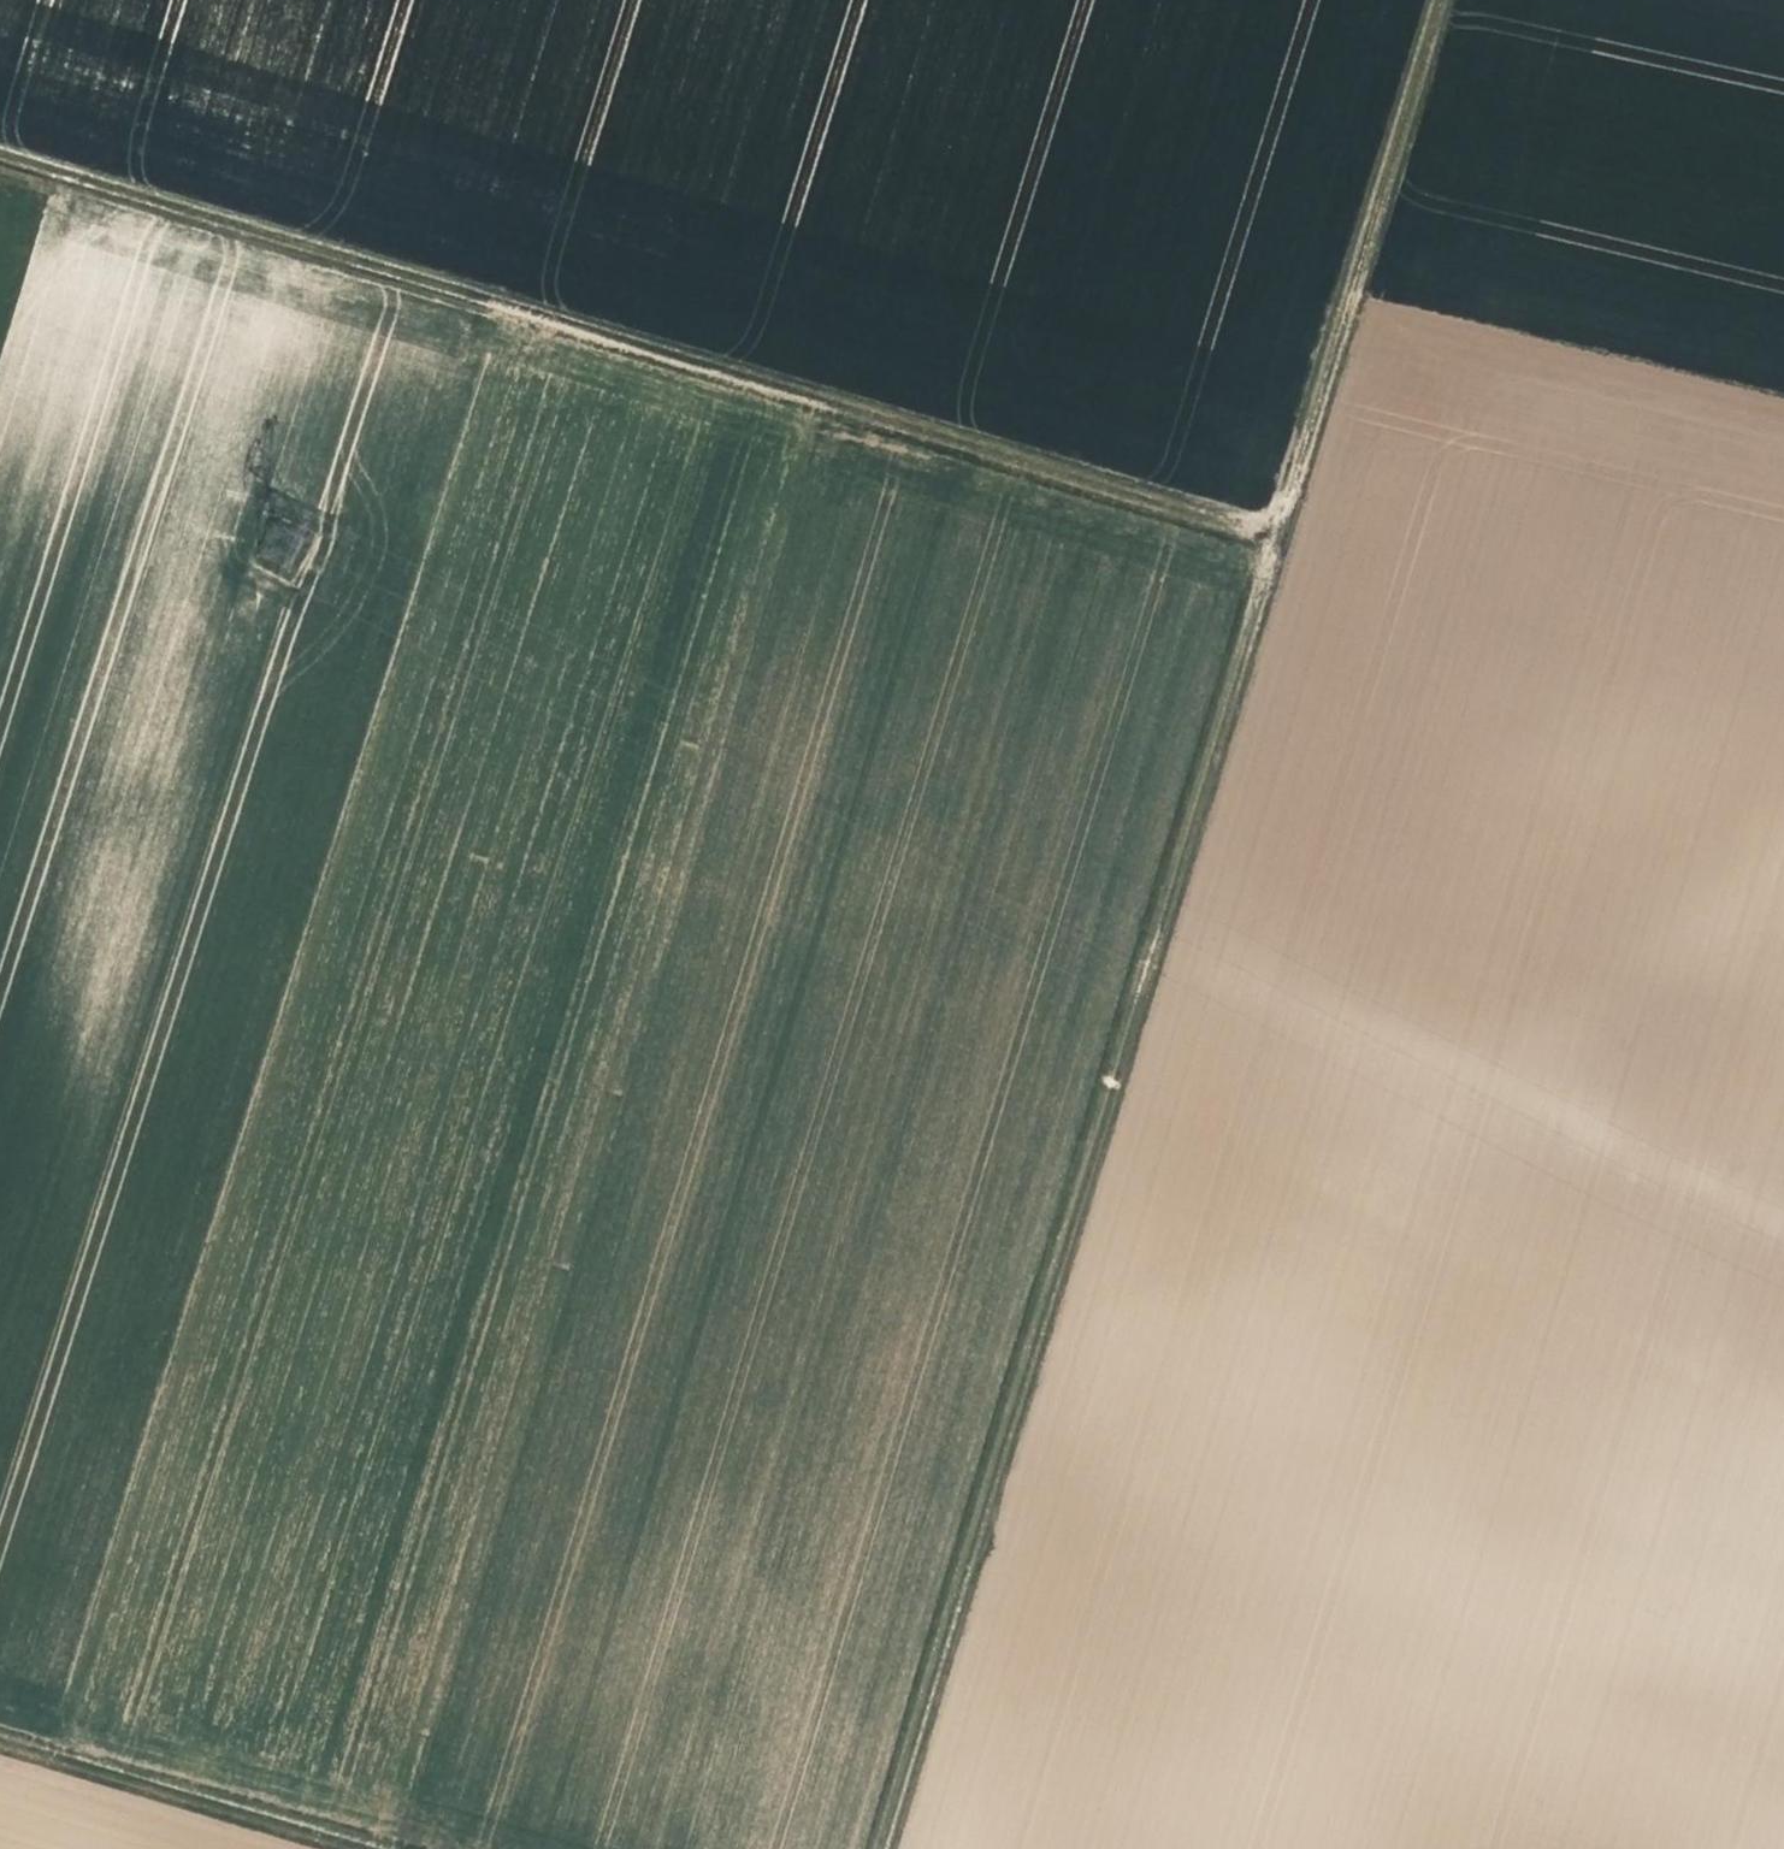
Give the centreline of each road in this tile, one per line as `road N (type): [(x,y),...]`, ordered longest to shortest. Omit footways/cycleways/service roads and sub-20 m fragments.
road 1 (track): [(878,1848),(1437,0)]
road 2 (track): [(1274,533),(0,149)]
road 3 (track): [(0,1731),(395,1848)]

